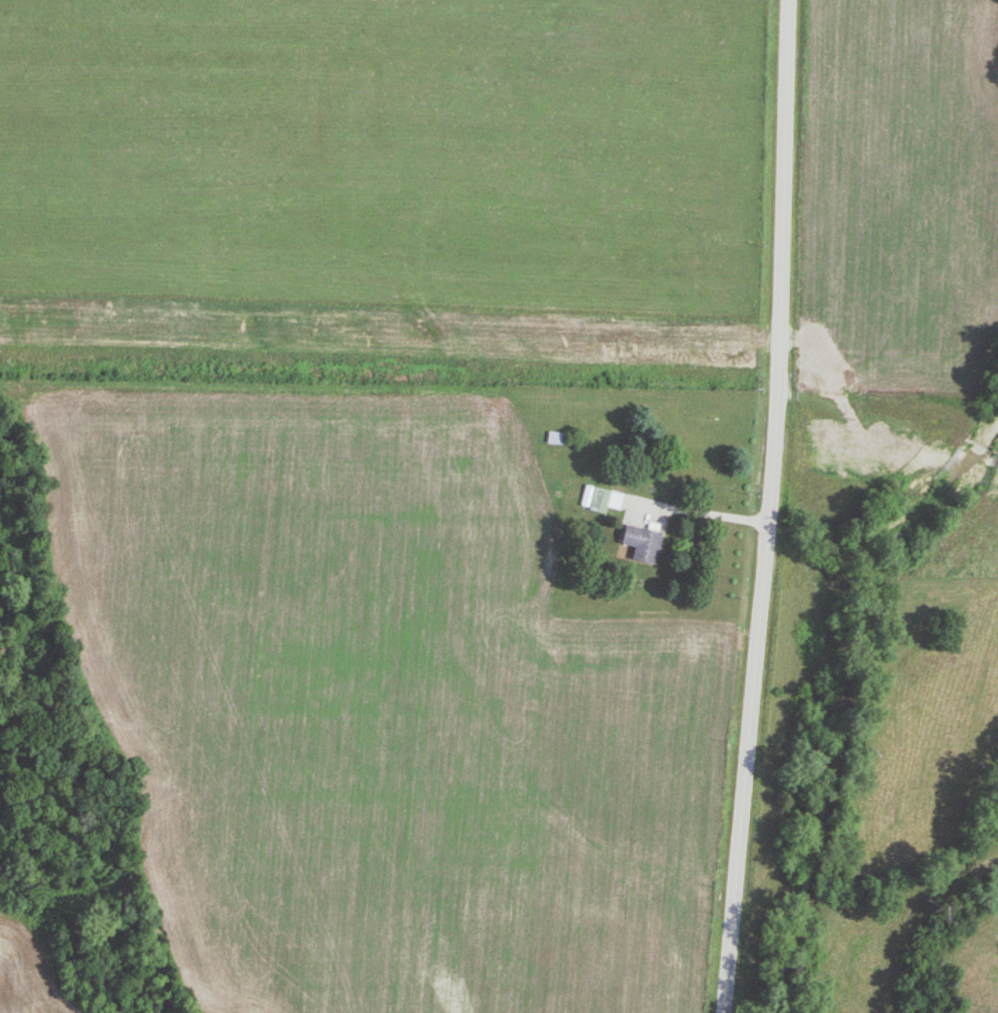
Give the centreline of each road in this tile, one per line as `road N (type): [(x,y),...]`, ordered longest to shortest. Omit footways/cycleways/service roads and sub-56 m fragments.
road 1 (residential): [(722,1012),(779,377),(787,0)]

